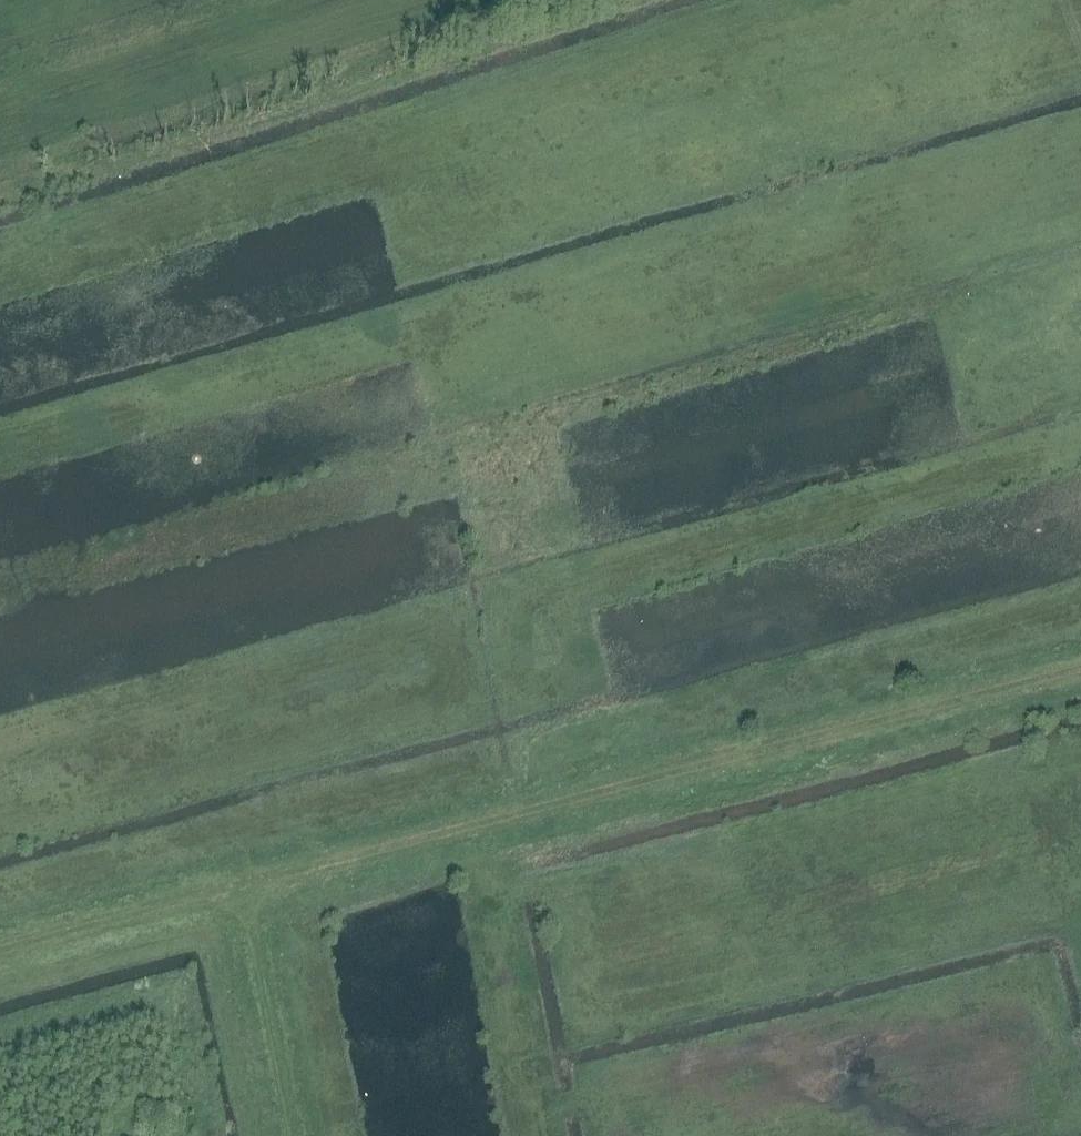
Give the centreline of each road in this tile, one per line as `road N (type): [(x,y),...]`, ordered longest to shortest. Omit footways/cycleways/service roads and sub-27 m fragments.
road 1 (track): [(0,951),(1080,659)]

